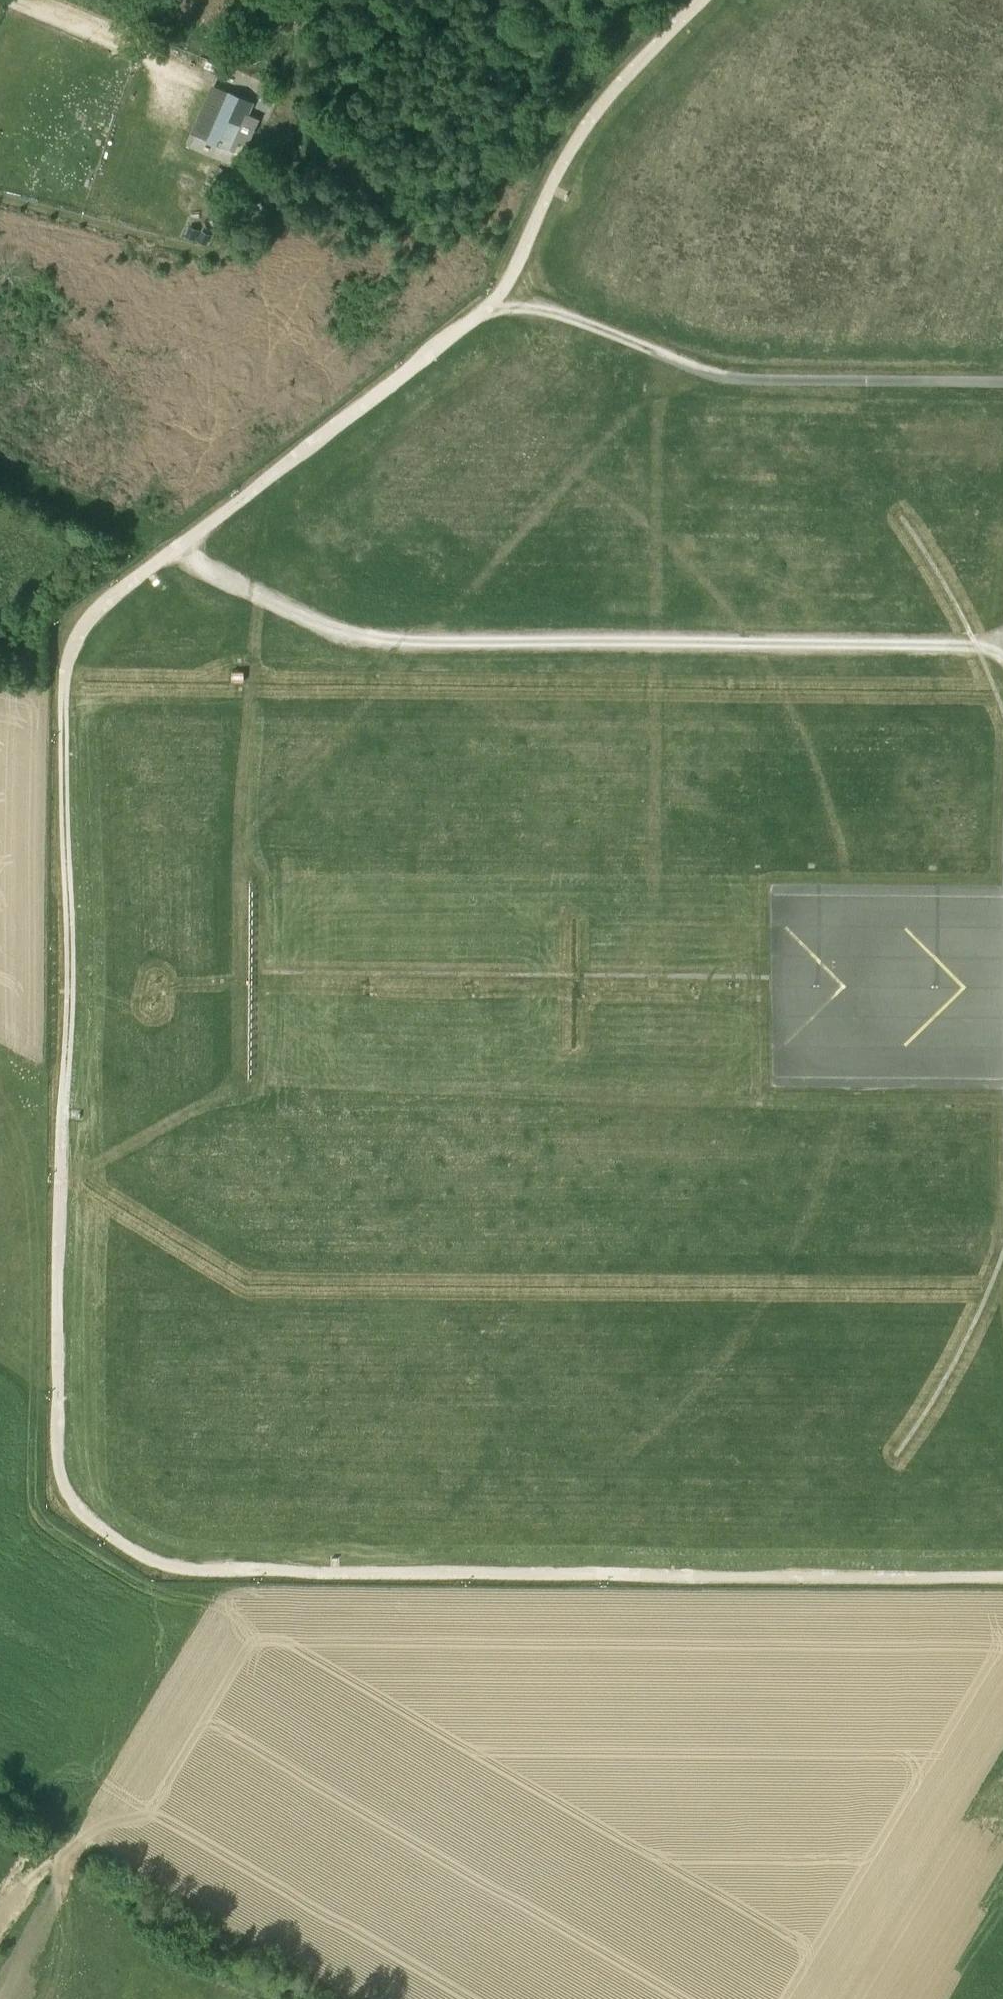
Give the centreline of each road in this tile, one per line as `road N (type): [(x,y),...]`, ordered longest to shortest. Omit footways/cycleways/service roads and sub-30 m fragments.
road 1 (track): [(0,1901),(43,1840),(97,1815),(199,1629)]
road 2 (track): [(21,0),(282,117)]
road 3 (track): [(0,1498),(199,1629)]
road 4 (track): [(0,467),(159,545)]

